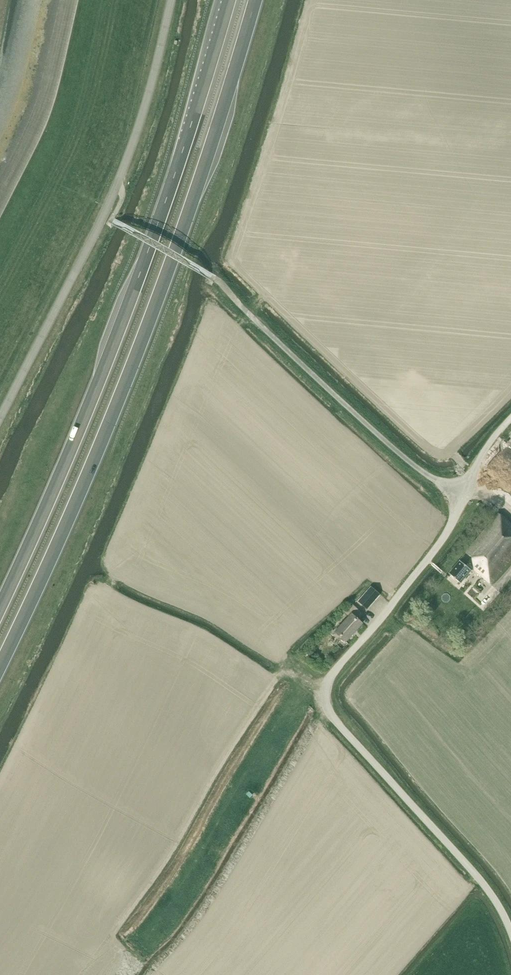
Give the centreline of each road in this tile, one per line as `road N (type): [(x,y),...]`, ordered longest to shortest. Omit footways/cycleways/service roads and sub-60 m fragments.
road 1 (trunk): [(0,670),(167,281),(256,0)]
road 2 (trunk): [(228,0),(140,270),(0,611)]
road 3 (unclassified): [(510,929),(493,897),(326,707),(328,680),(444,539),(464,496)]
road 4 (unclassified): [(0,420),(121,173),(171,0)]
road 5 (unclassified): [(464,496),(426,476),(216,280)]

